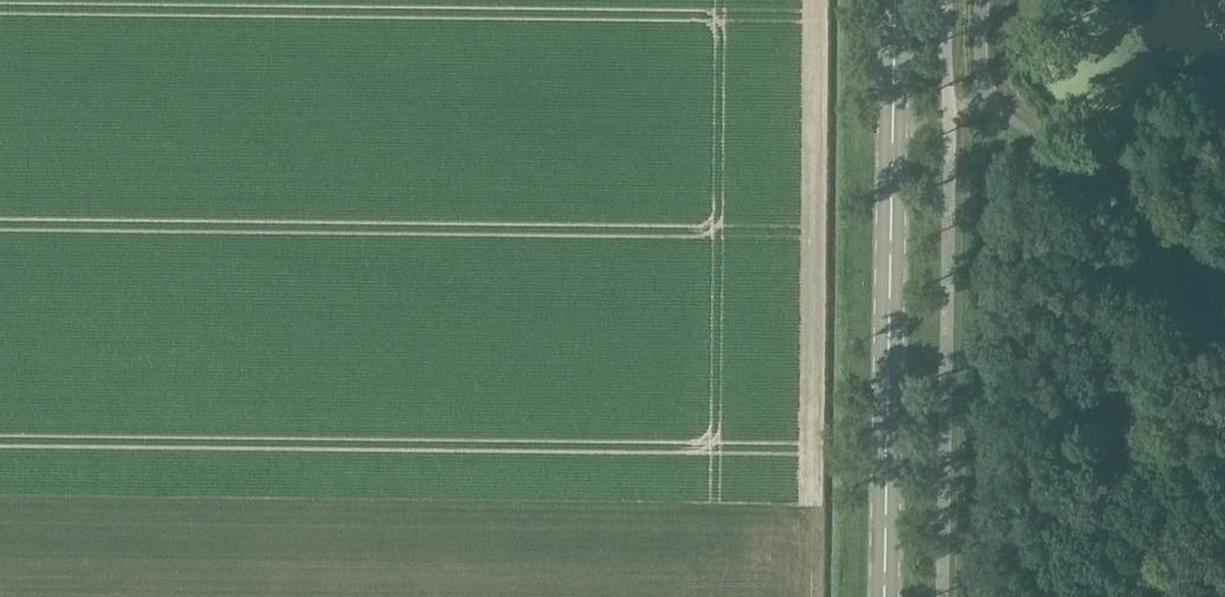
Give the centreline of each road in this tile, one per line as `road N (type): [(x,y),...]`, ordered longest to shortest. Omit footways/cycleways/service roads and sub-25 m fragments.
road 1 (primary): [(884,596),(894,0)]

